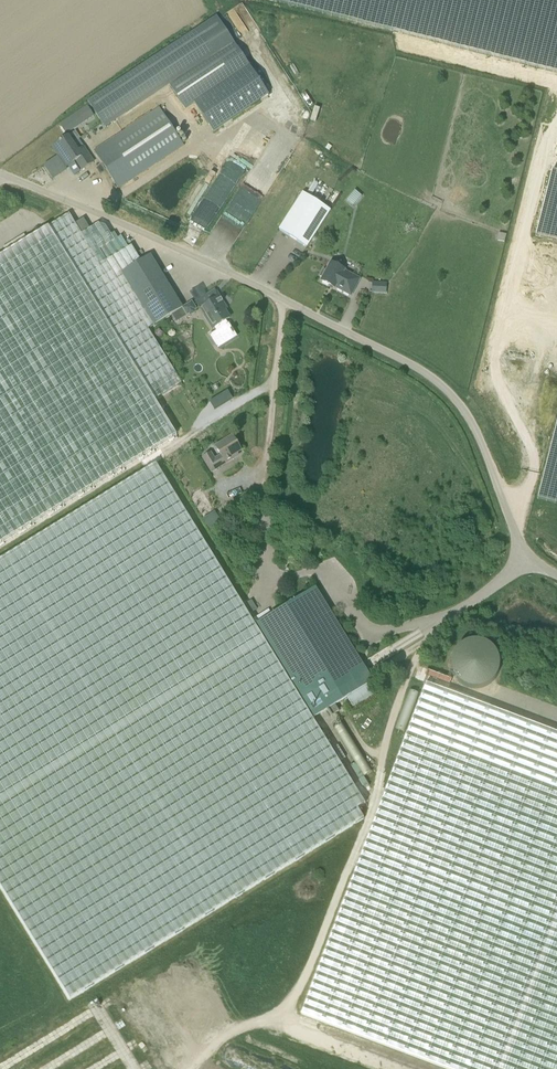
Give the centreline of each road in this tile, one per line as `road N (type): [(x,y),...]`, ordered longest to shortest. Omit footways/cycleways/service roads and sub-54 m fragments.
road 1 (unclassified): [(284,300),(0,174)]

